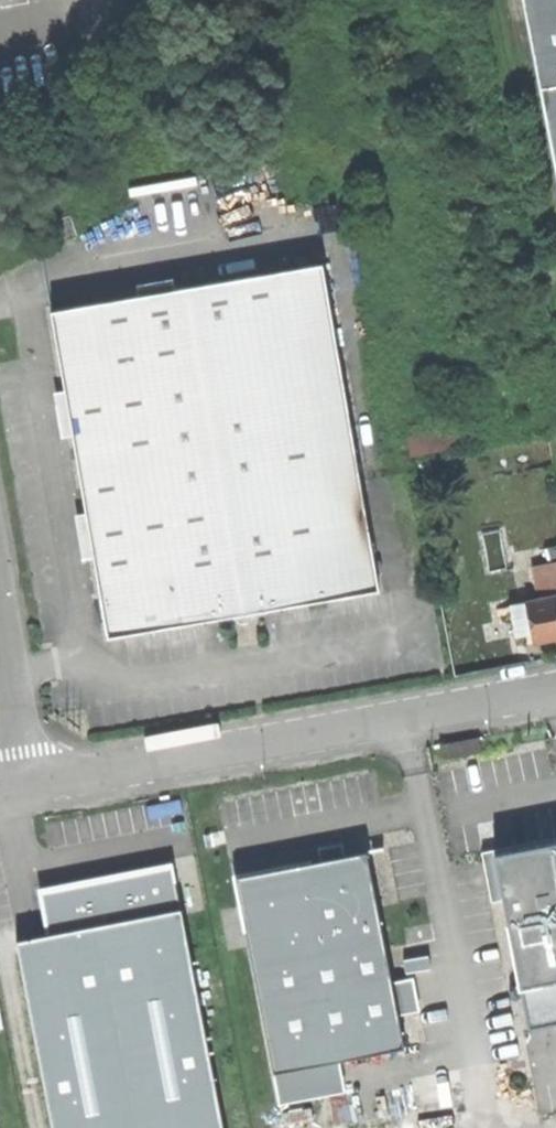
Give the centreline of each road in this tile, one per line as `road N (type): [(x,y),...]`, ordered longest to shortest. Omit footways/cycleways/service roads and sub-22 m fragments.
road 1 (unclassified): [(33,789),(555,689)]
road 2 (unclassified): [(33,789),(0,629)]

